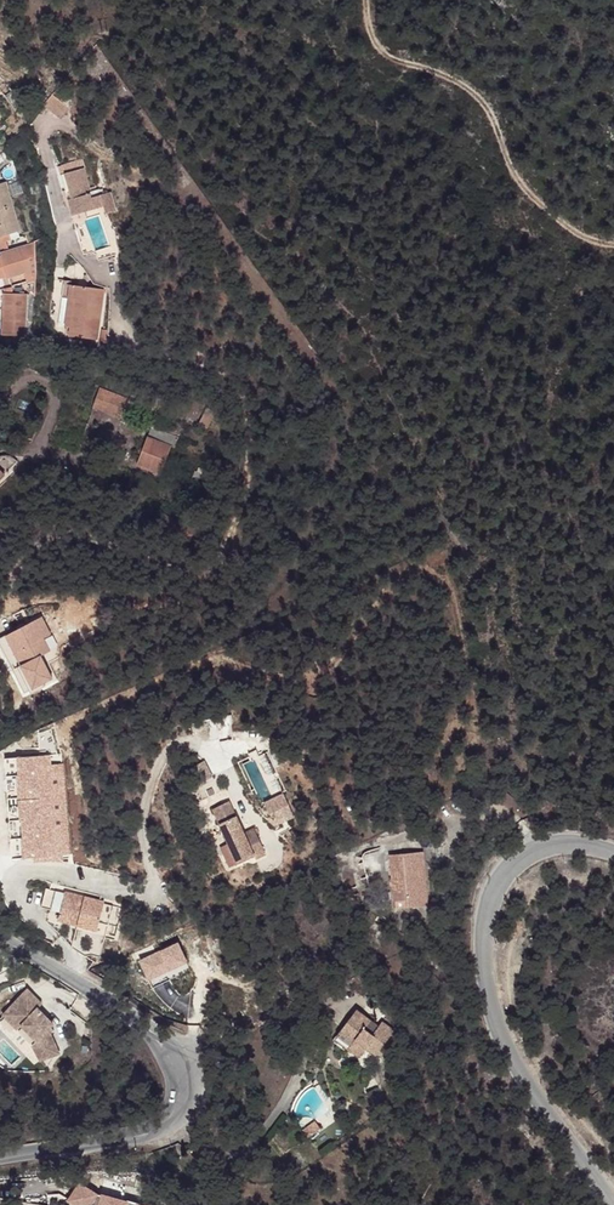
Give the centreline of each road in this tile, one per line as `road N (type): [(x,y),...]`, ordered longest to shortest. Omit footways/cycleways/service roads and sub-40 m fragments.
road 1 (unclassified): [(613,855),(555,845),(507,868),(493,890),(482,952),(496,1030),(511,1062),(613,1204)]
road 2 (track): [(613,245),(574,231),(538,204),(509,169),(484,101),(460,82),(388,58),(366,0)]
road 3 (track): [(214,947),(255,959),(368,952),(377,941),(373,925),(337,875),(348,865)]
road 4 (unclassified): [(131,1138),(171,1131),(187,1114),(193,1089),(174,1043),(136,1021)]
road 5 (unclassified): [(0,935),(136,1021)]
road 6 (unclassified): [(136,1021),(174,1091),(161,1119),(131,1138)]
road 7 (unclassified): [(131,1138),(0,1157)]

